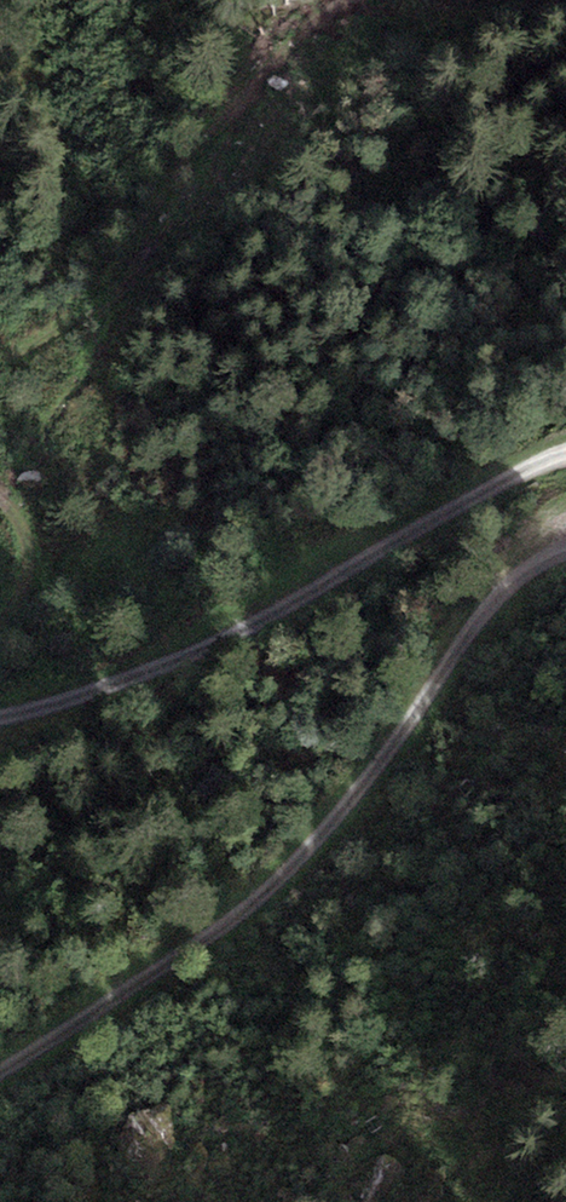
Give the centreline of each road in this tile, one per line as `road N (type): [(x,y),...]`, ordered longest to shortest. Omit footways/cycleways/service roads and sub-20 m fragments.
road 1 (track): [(565,548),(484,612),(326,832),(282,874),(172,966),(0,1072)]
road 2 (track): [(0,719),(103,690),(232,638),(529,465),(565,455)]
road 3 (track): [(0,499),(16,520),(28,573),(20,604),(0,628)]

